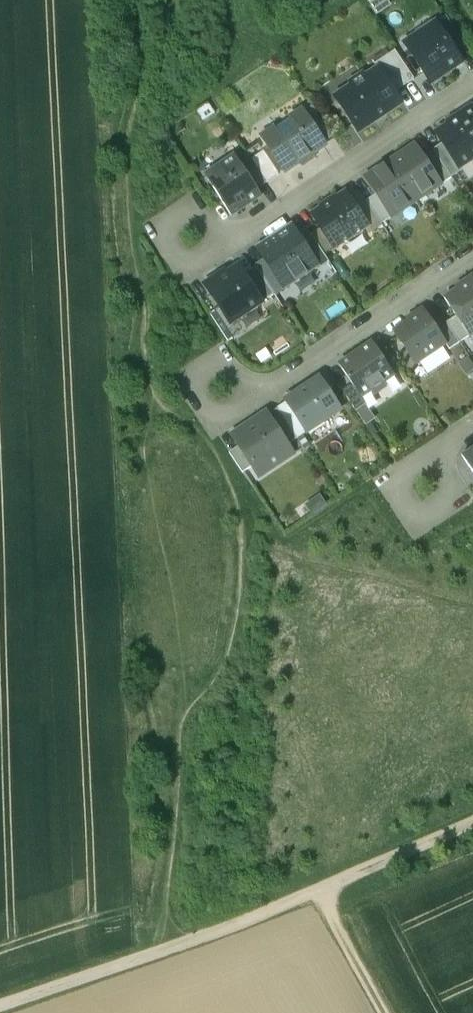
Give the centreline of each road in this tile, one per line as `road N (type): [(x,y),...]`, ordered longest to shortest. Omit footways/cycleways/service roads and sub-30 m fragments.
road 1 (track): [(169,951),(472,823)]
road 2 (residential): [(222,247),(472,84)]
road 3 (residential): [(251,396),(472,253)]
road 4 (track): [(0,1002),(48,995),(169,951)]
road 5 (track): [(332,884),(396,1012)]
road 6 (residential): [(222,247),(203,218),(193,215),(169,229),(167,240),(183,263),(197,263)]
road 7 (residential): [(430,455),(451,495),(413,509),(396,487),(398,476)]
road 8 (residential): [(251,396),(219,366),(196,381),(195,391),(220,416)]

